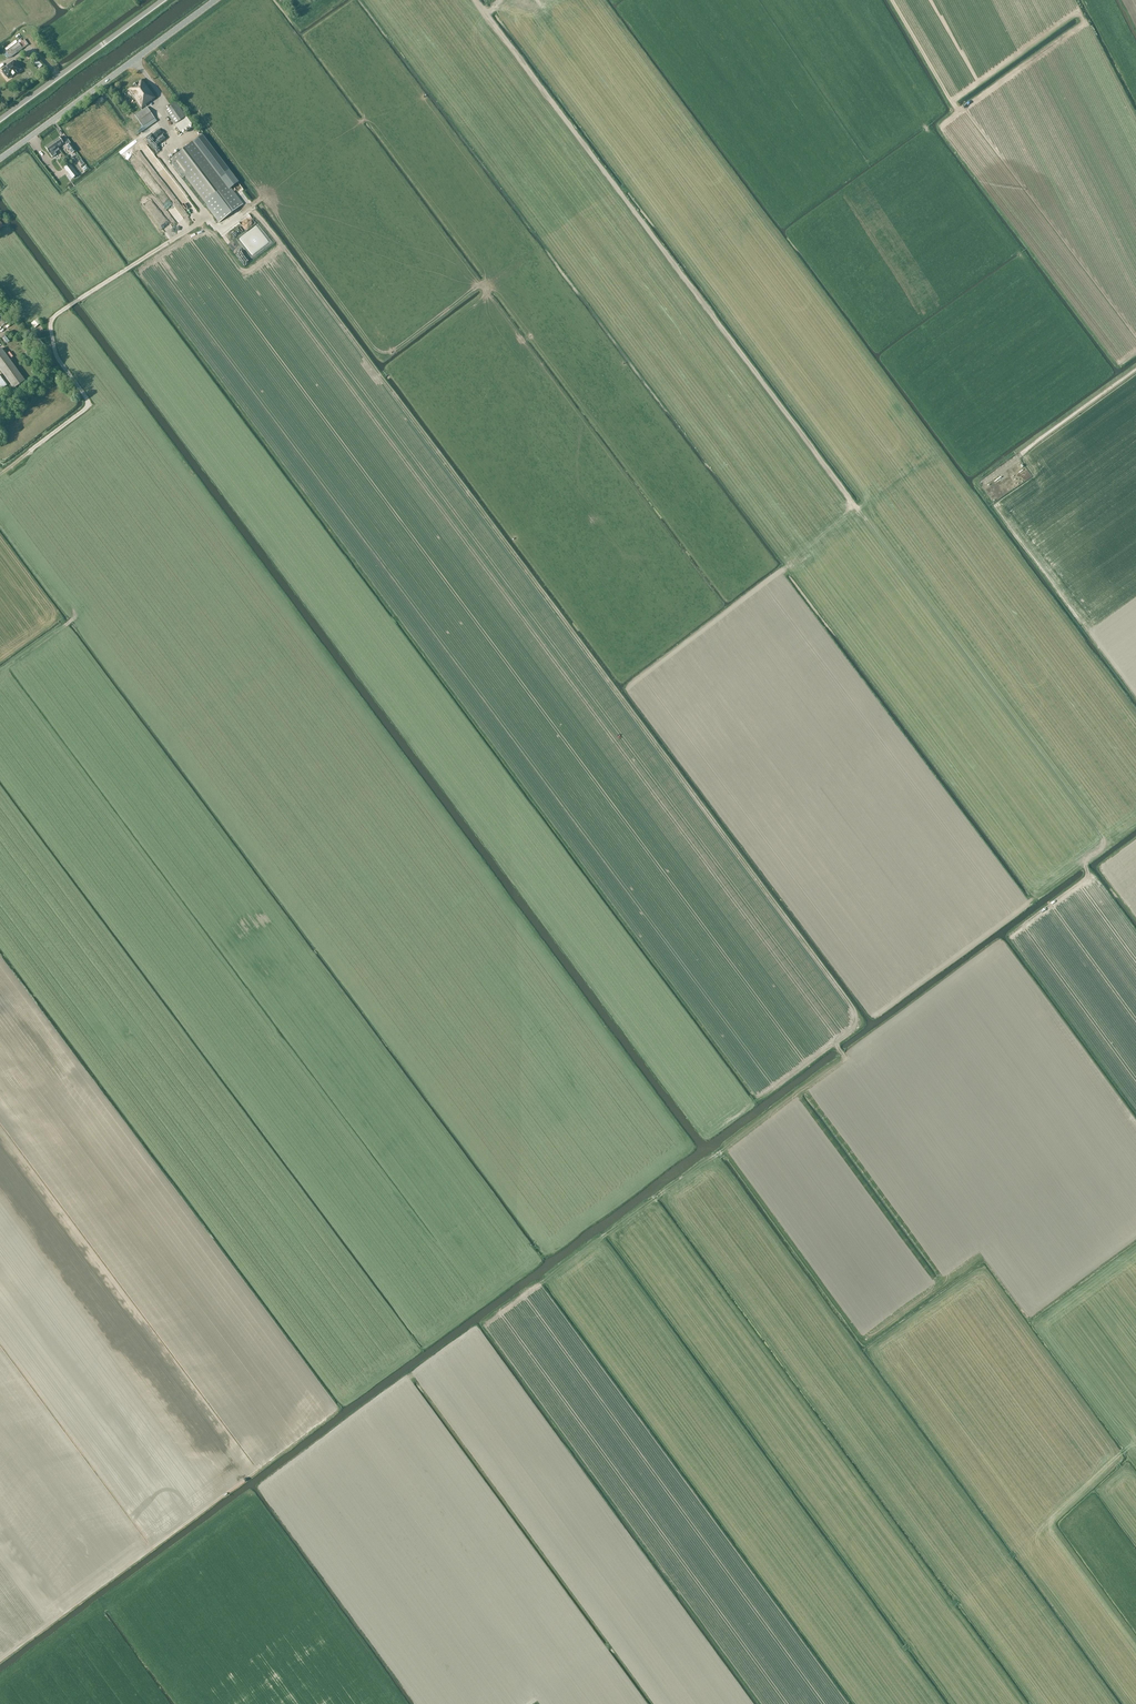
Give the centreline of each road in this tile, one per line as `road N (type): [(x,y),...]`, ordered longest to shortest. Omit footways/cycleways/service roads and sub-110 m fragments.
road 1 (track): [(0,1659),(342,1405)]
road 2 (tertiary): [(0,159),(216,0)]
road 3 (unclassified): [(0,119),(163,0)]

